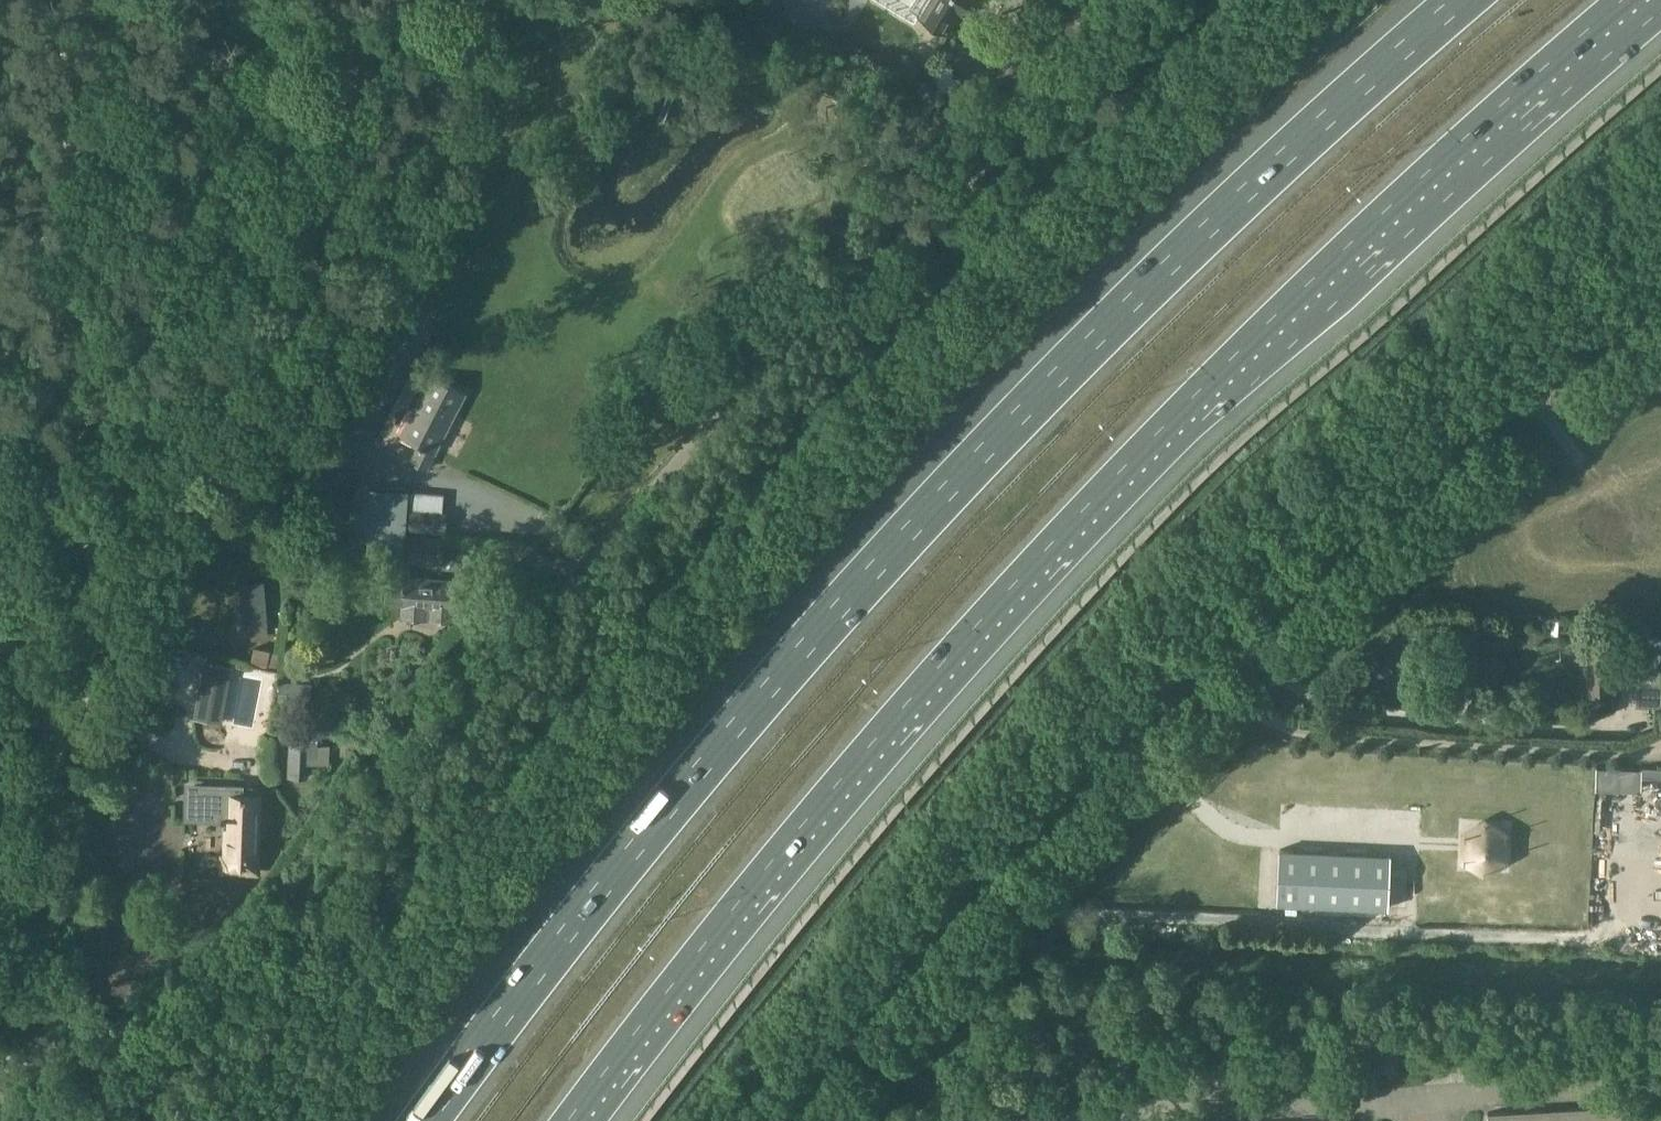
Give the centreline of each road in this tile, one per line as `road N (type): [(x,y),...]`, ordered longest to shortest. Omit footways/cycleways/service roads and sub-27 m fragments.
road 1 (motorway): [(579,1120),(824,809),(1063,544),(1267,331),(1633,0)]
road 2 (motorway): [(1465,0),(1155,281),(967,474),(729,738),(427,1120)]
road 3 (unclassified): [(111,1120),(722,414),(936,207),(1014,107)]
road 4 (unclassified): [(781,1120),(839,1032),(1056,792),(1346,533),(1660,295)]
road 5 (unclassified): [(1115,1107),(1660,1074)]
road 6 (unclassified): [(71,1120),(49,1058),(57,742)]
road 7 (unclassified): [(57,742),(81,704),(94,640),(95,573),(87,548)]
road 8 (track): [(1077,0),(1014,107)]

